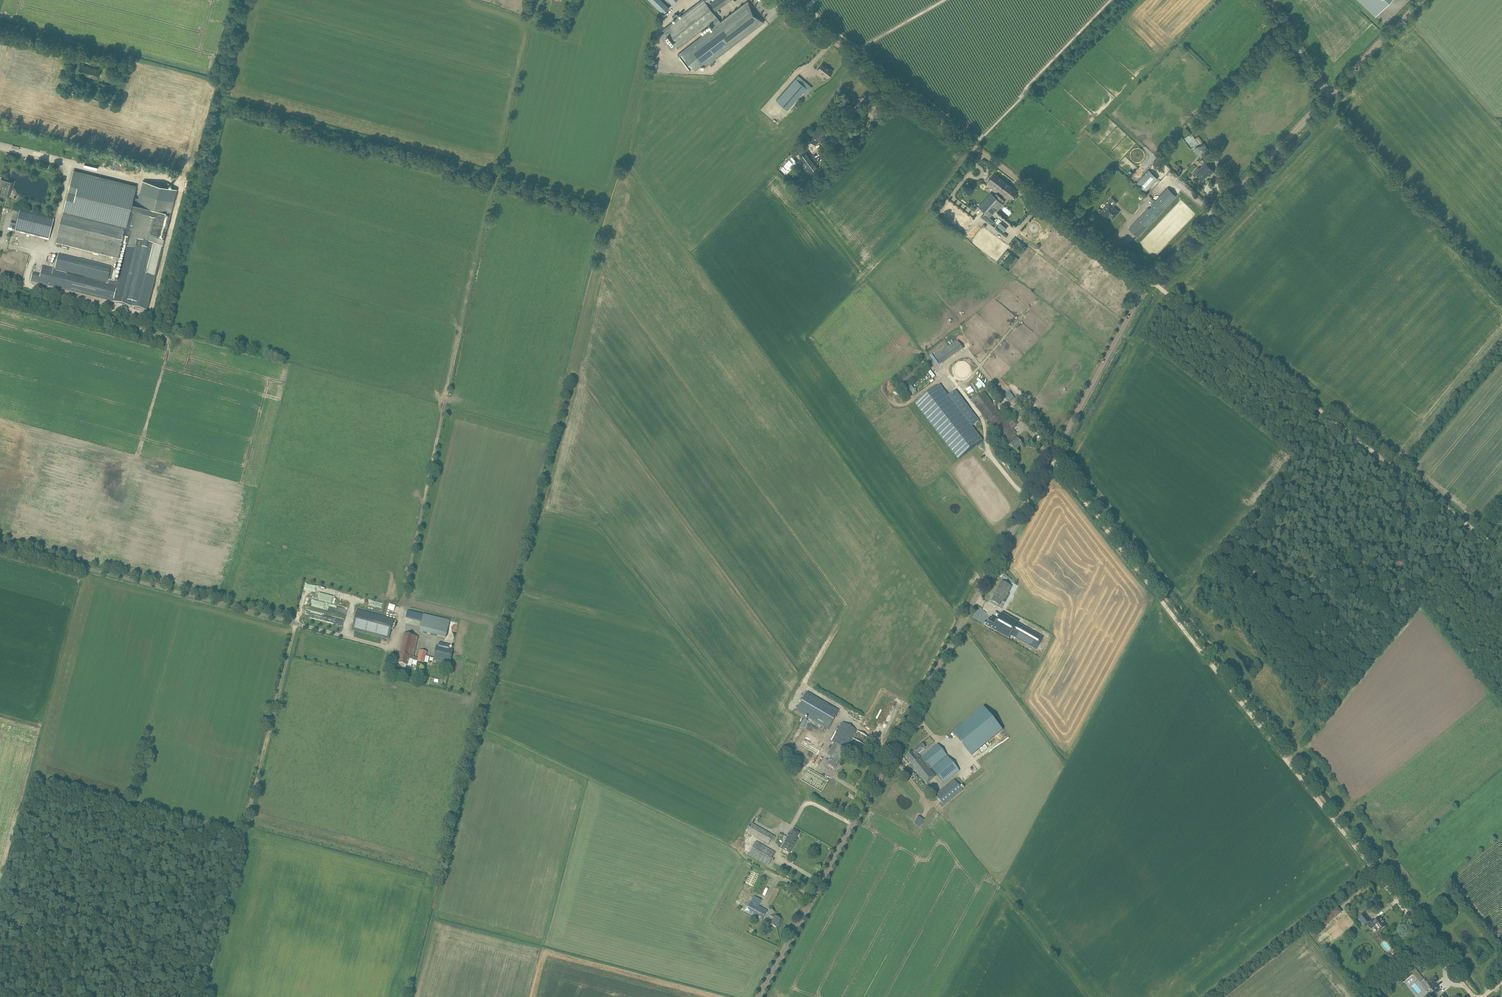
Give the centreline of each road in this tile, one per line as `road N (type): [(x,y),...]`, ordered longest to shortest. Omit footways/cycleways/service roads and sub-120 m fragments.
road 1 (unclassified): [(758,996),(1151,281)]
road 2 (unclassified): [(1151,281),(789,0)]
road 3 (track): [(1151,281),(1476,529)]
road 4 (unclassified): [(388,645),(0,543)]
road 5 (track): [(299,623),(201,996)]
road 6 (track): [(1050,459),(1288,759)]
road 7 (track): [(1475,996),(1288,759)]
road 8 (unclassified): [(1151,281),(1330,93)]
road 9 (track): [(444,404),(388,645)]
road 10 (unclassified): [(1330,93),(1418,0)]

